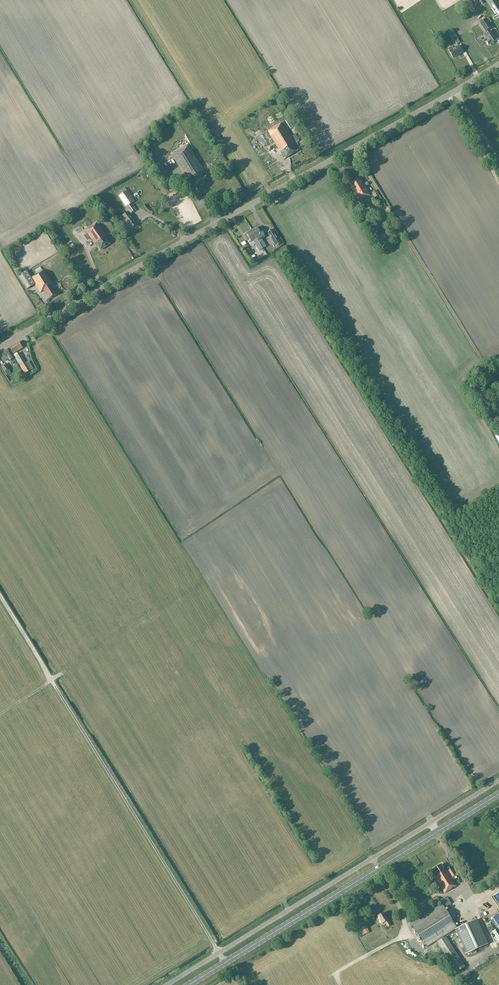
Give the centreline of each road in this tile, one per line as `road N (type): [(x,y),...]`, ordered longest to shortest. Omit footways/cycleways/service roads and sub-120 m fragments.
road 1 (tertiary): [(498,64),(0,346)]
road 2 (unclassified): [(167,984),(371,859)]
road 3 (primary): [(189,984),(377,869)]
road 4 (unclassified): [(371,859),(498,780)]
road 5 (primary): [(377,869),(498,793)]

